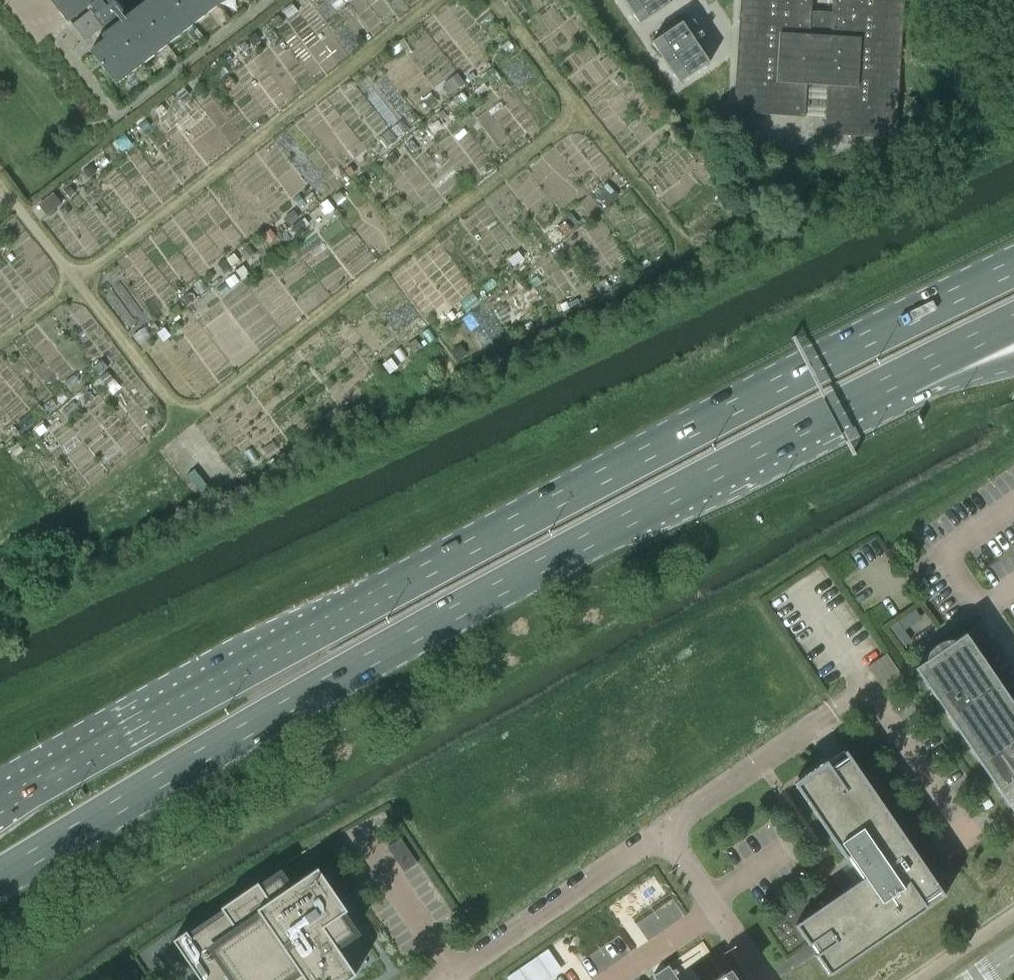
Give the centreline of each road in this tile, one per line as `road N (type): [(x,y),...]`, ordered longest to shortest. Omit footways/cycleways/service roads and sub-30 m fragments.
road 1 (trunk): [(1013,271),(451,559),(0,810)]
road 2 (trunk): [(0,885),(468,599),(909,377)]
road 3 (track): [(0,181),(182,420),(580,114)]
road 4 (track): [(0,344),(442,0)]
road 5 (track): [(491,0),(679,247)]
road 6 (unclassified): [(661,836),(451,979)]
road 7 (unclassified): [(661,836),(866,689)]
road 8 (unclassified): [(762,979),(661,836)]

